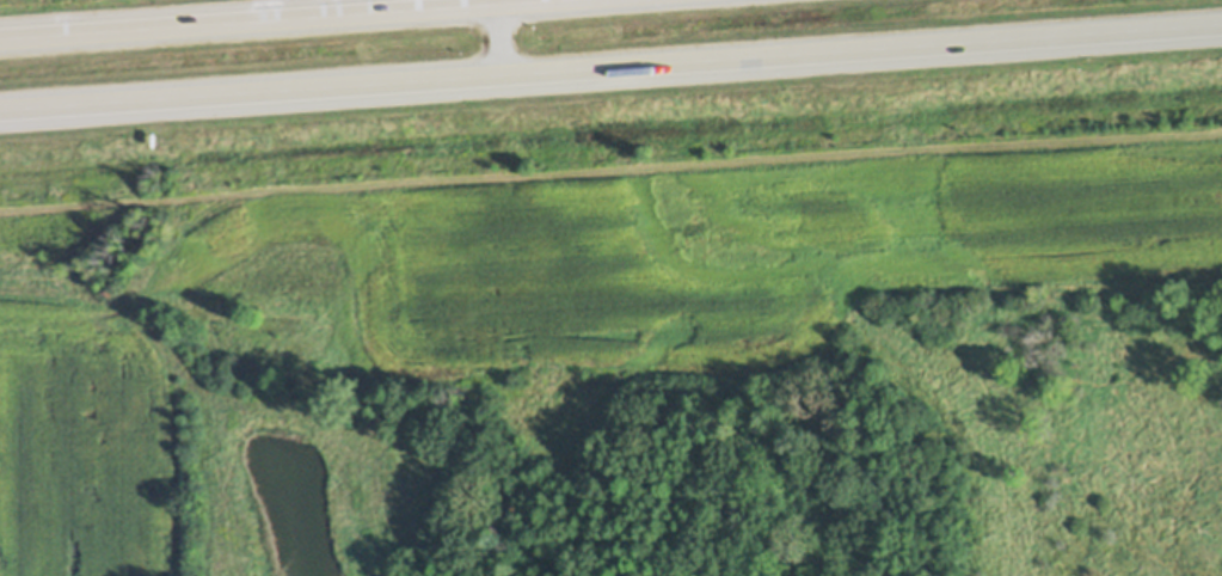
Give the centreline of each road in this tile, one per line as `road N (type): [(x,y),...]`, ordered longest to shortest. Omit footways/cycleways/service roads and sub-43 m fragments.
road 1 (motorway): [(0,112),(1221,22)]
road 2 (motorway): [(568,0),(0,40)]
road 3 (track): [(0,211),(142,201)]

